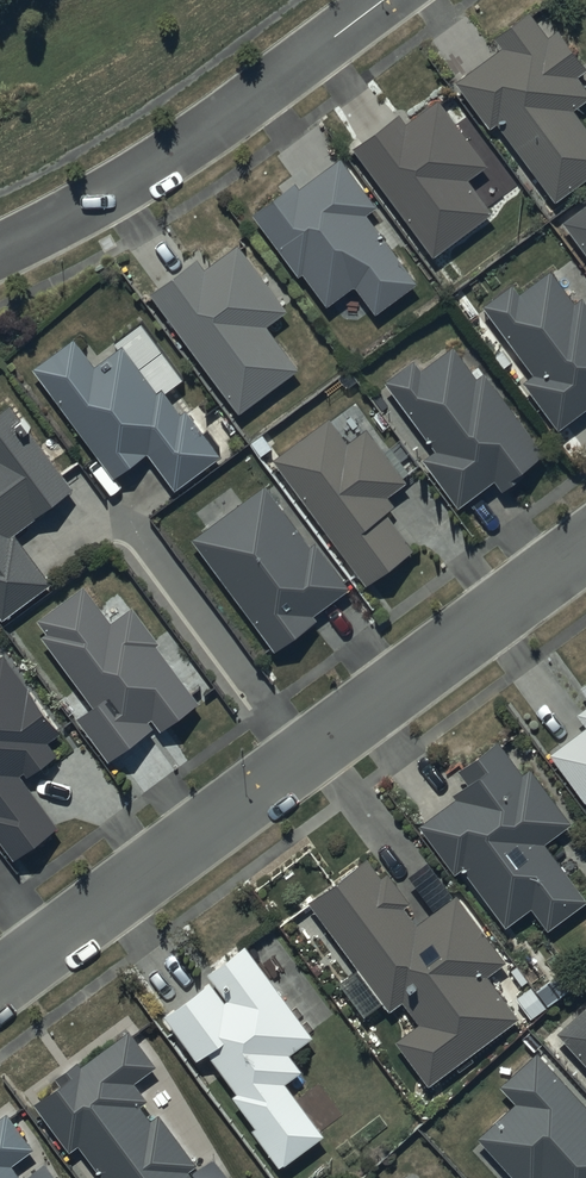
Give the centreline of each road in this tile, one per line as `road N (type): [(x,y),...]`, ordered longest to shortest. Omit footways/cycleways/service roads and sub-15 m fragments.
road 1 (residential): [(0,979),(585,549)]
road 2 (residential): [(0,252),(175,153),(382,0)]

